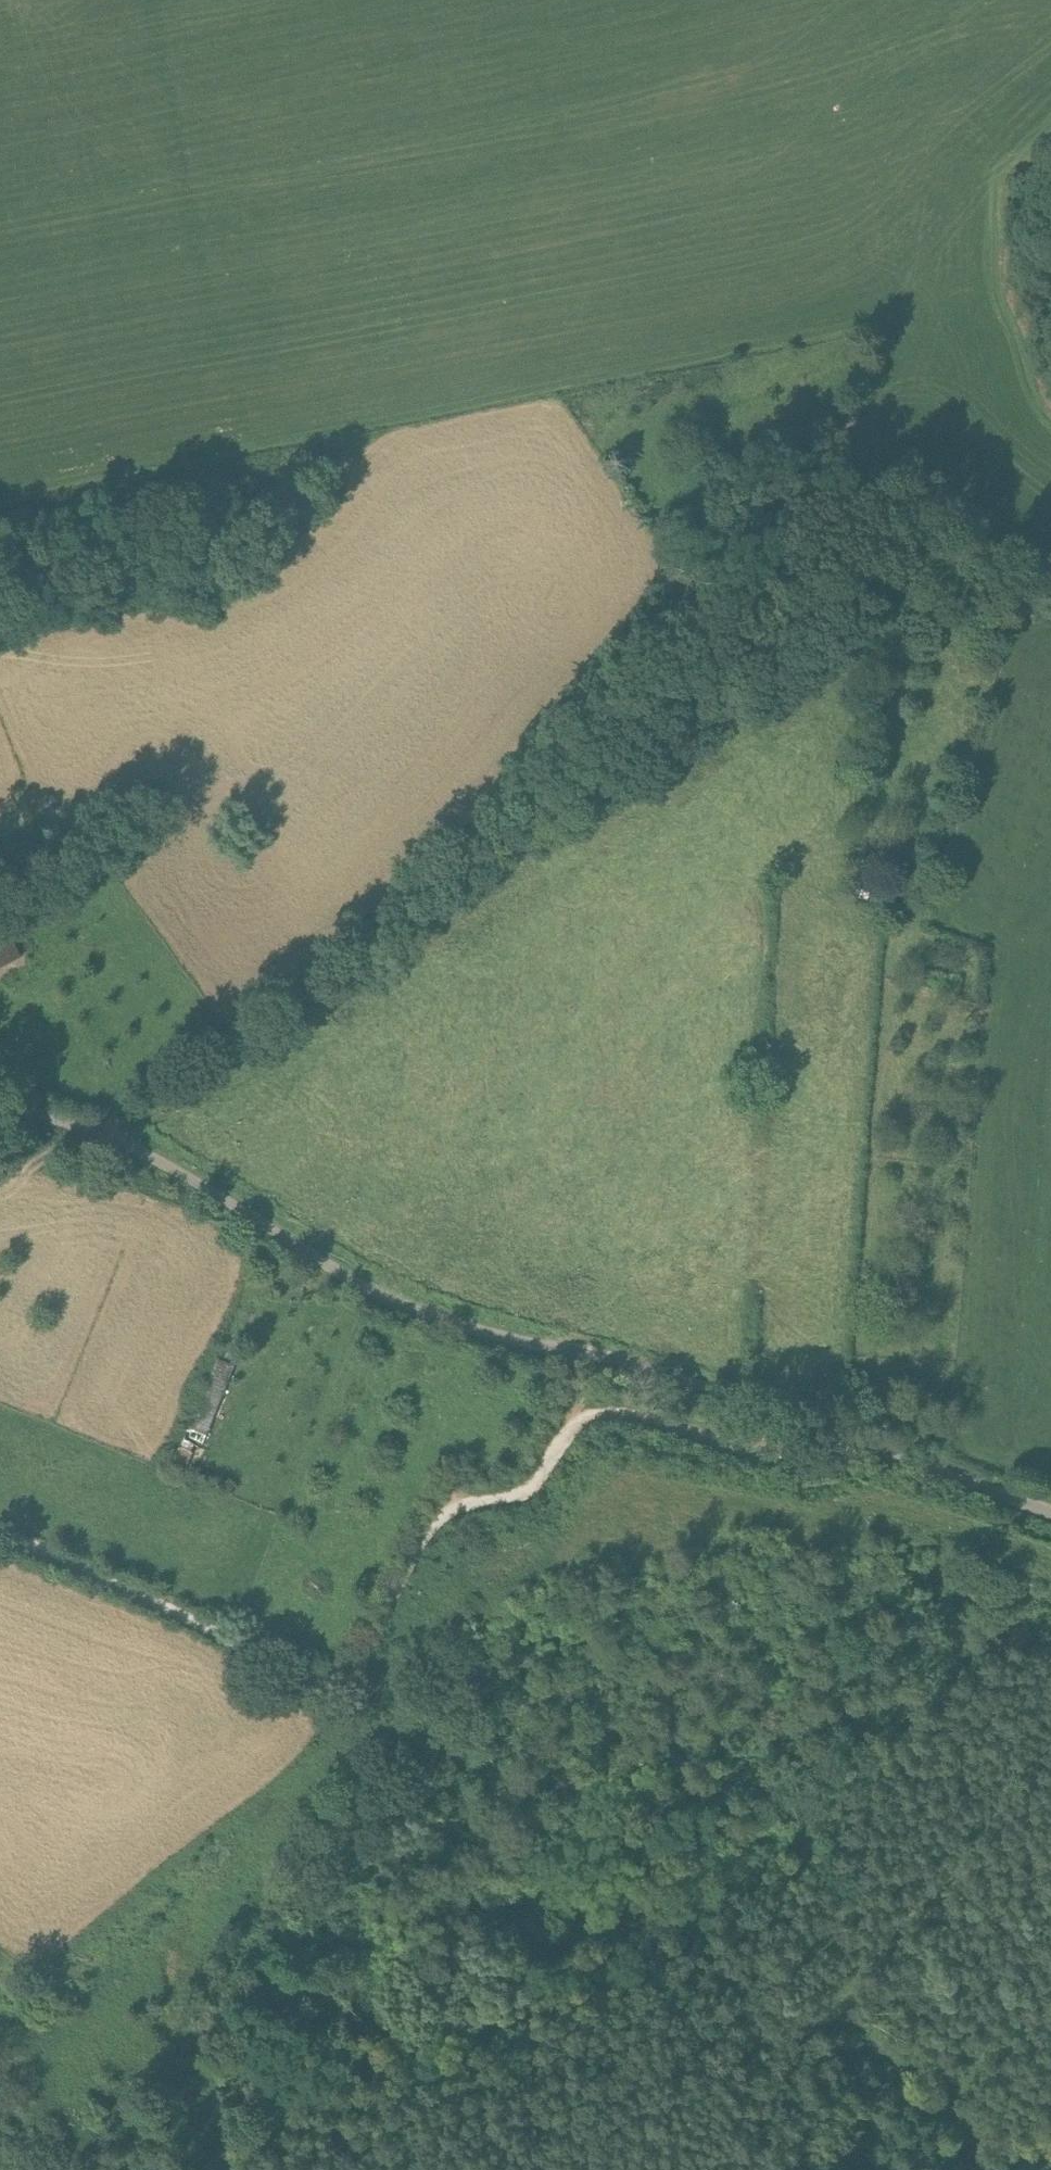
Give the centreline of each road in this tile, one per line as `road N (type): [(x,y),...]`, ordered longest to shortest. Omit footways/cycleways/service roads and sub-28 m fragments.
road 1 (unclassified): [(1050,1511),(736,1399),(399,1302),(98,1133),(0,1114)]
road 2 (track): [(877,1448),(782,1460),(633,1421),(594,1421),(564,1443),(528,1494),(444,1516),(354,1682),(336,1688),(0,1534)]
road 3 (track): [(739,2169),(771,2088),(808,2021),(982,1834),(1050,1731)]

